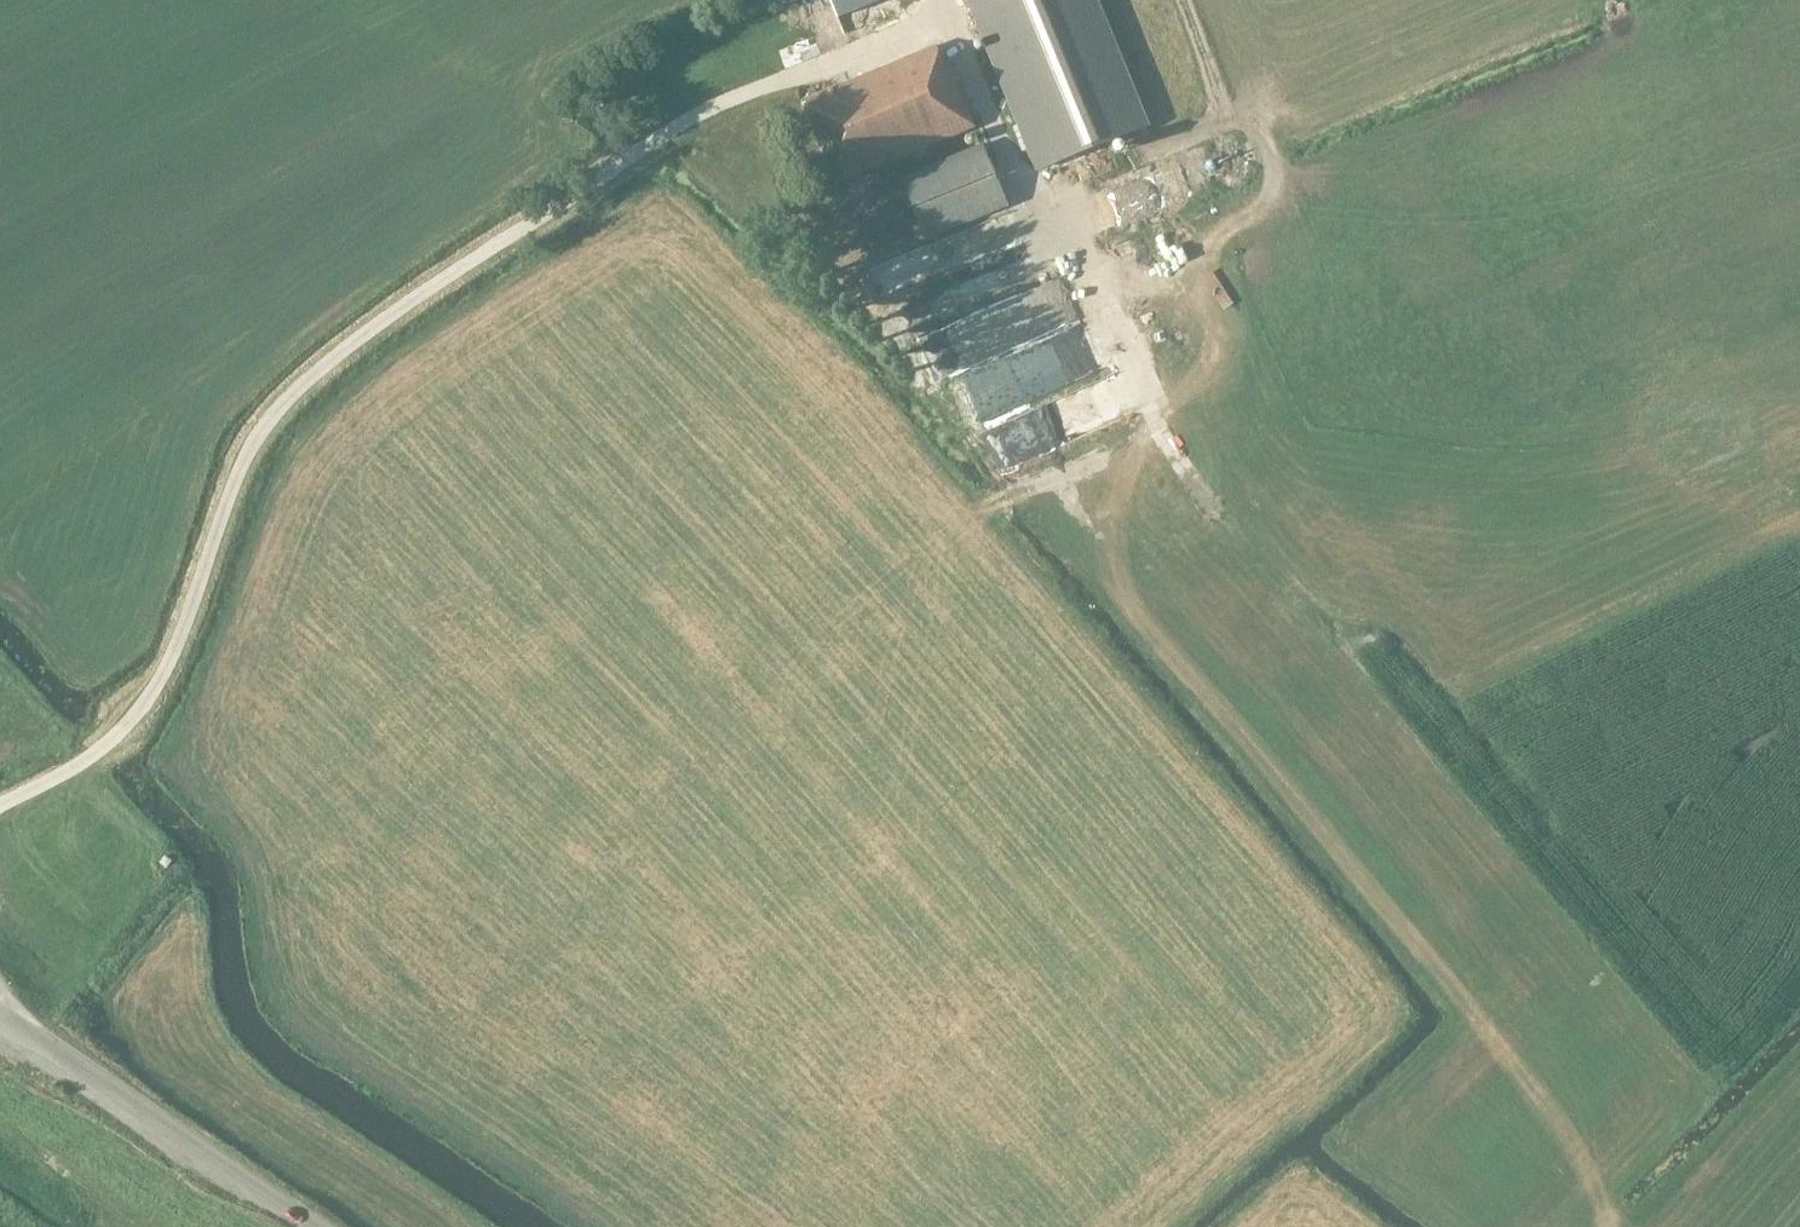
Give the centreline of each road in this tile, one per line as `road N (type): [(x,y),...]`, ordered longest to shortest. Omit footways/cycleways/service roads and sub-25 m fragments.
road 1 (tertiary): [(314,1226),(0,1018)]

